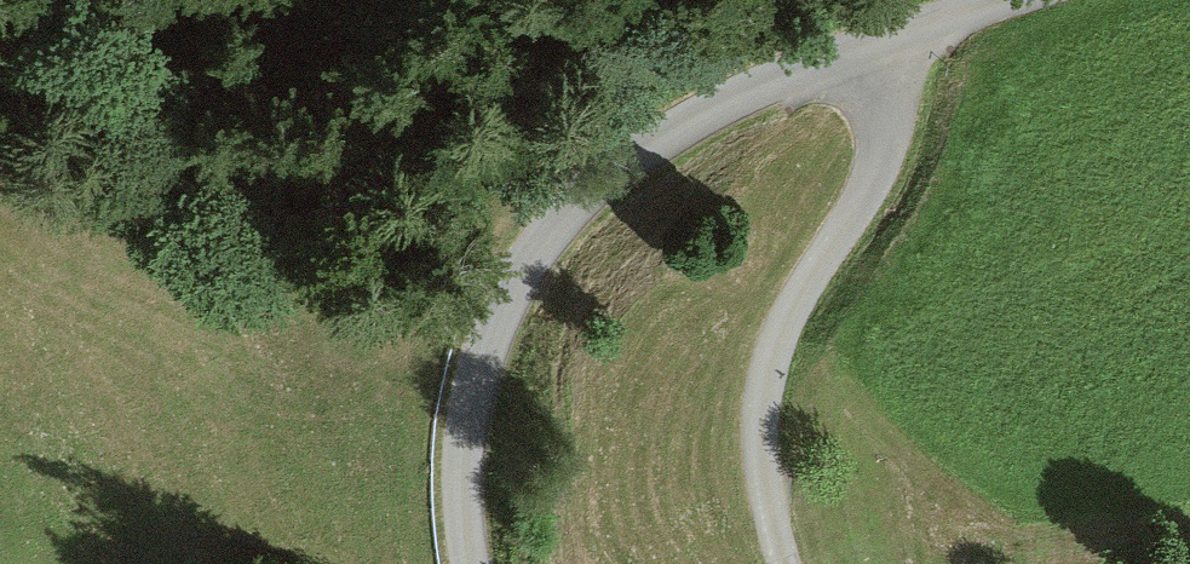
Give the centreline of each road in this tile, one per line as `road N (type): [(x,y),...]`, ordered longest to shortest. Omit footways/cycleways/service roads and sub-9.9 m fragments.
road 1 (unclassified): [(1010,0),(763,86),(687,122),(602,177),(567,211),(517,280),(470,404),(462,484),(471,563)]
road 2 (track): [(786,563),(763,456),(766,389),(782,330),(885,148),(886,114),(866,49)]
road 3 (track): [(153,0),(81,26),(0,27)]

